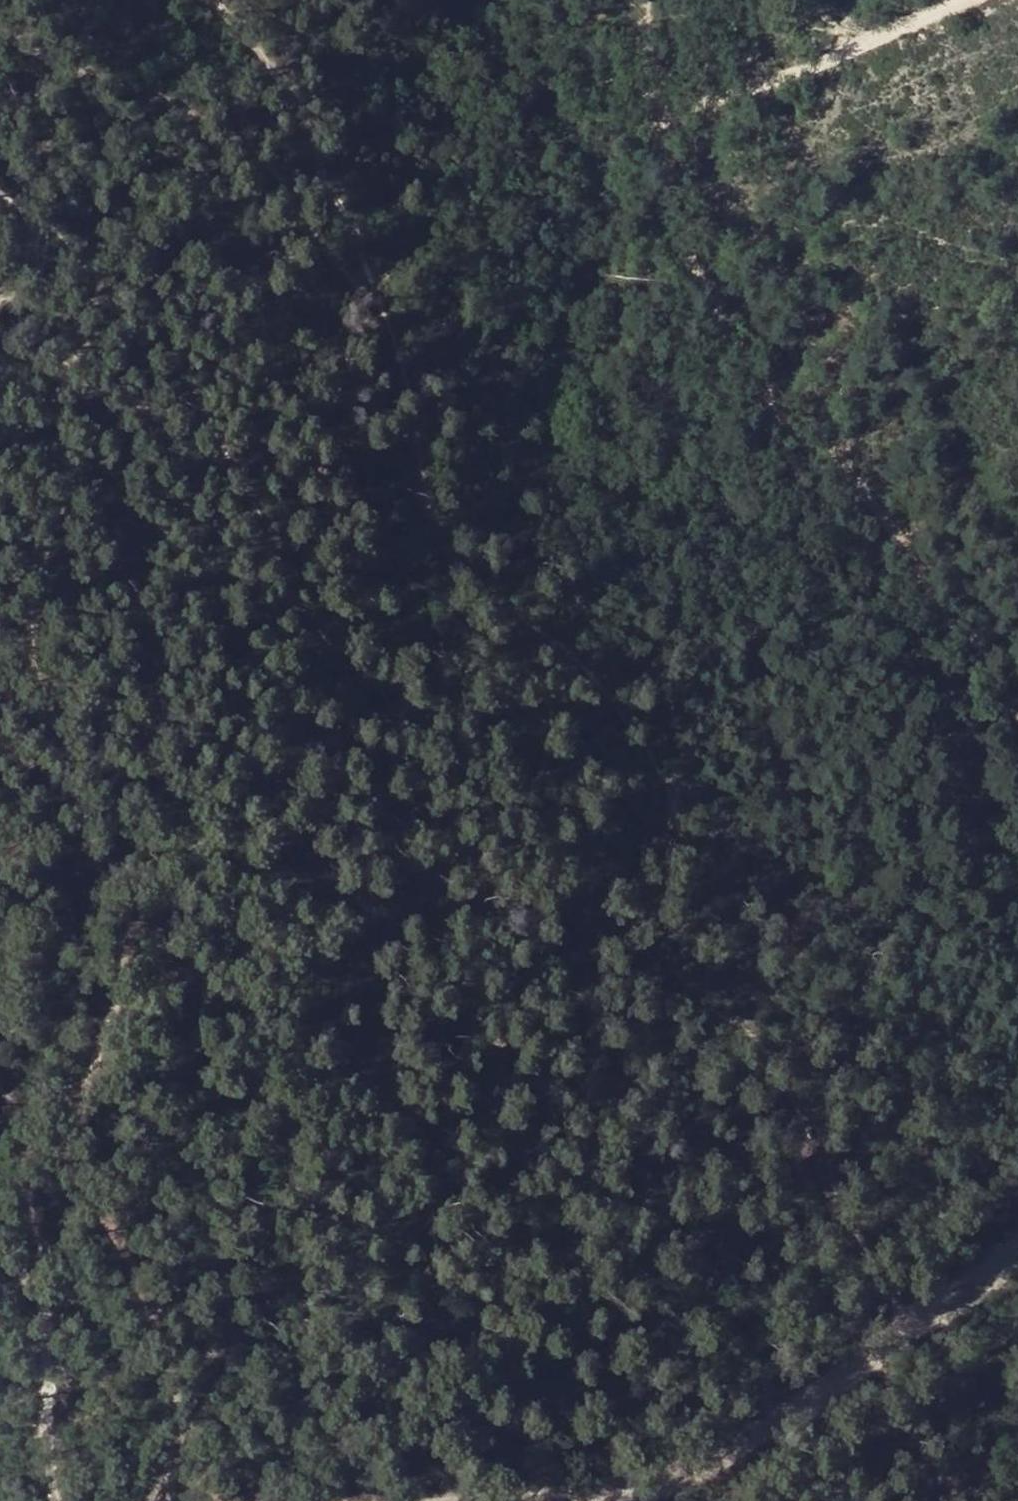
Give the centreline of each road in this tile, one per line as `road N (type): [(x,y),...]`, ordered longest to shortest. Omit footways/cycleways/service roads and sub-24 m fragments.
road 1 (track): [(966,0),(673,114)]

